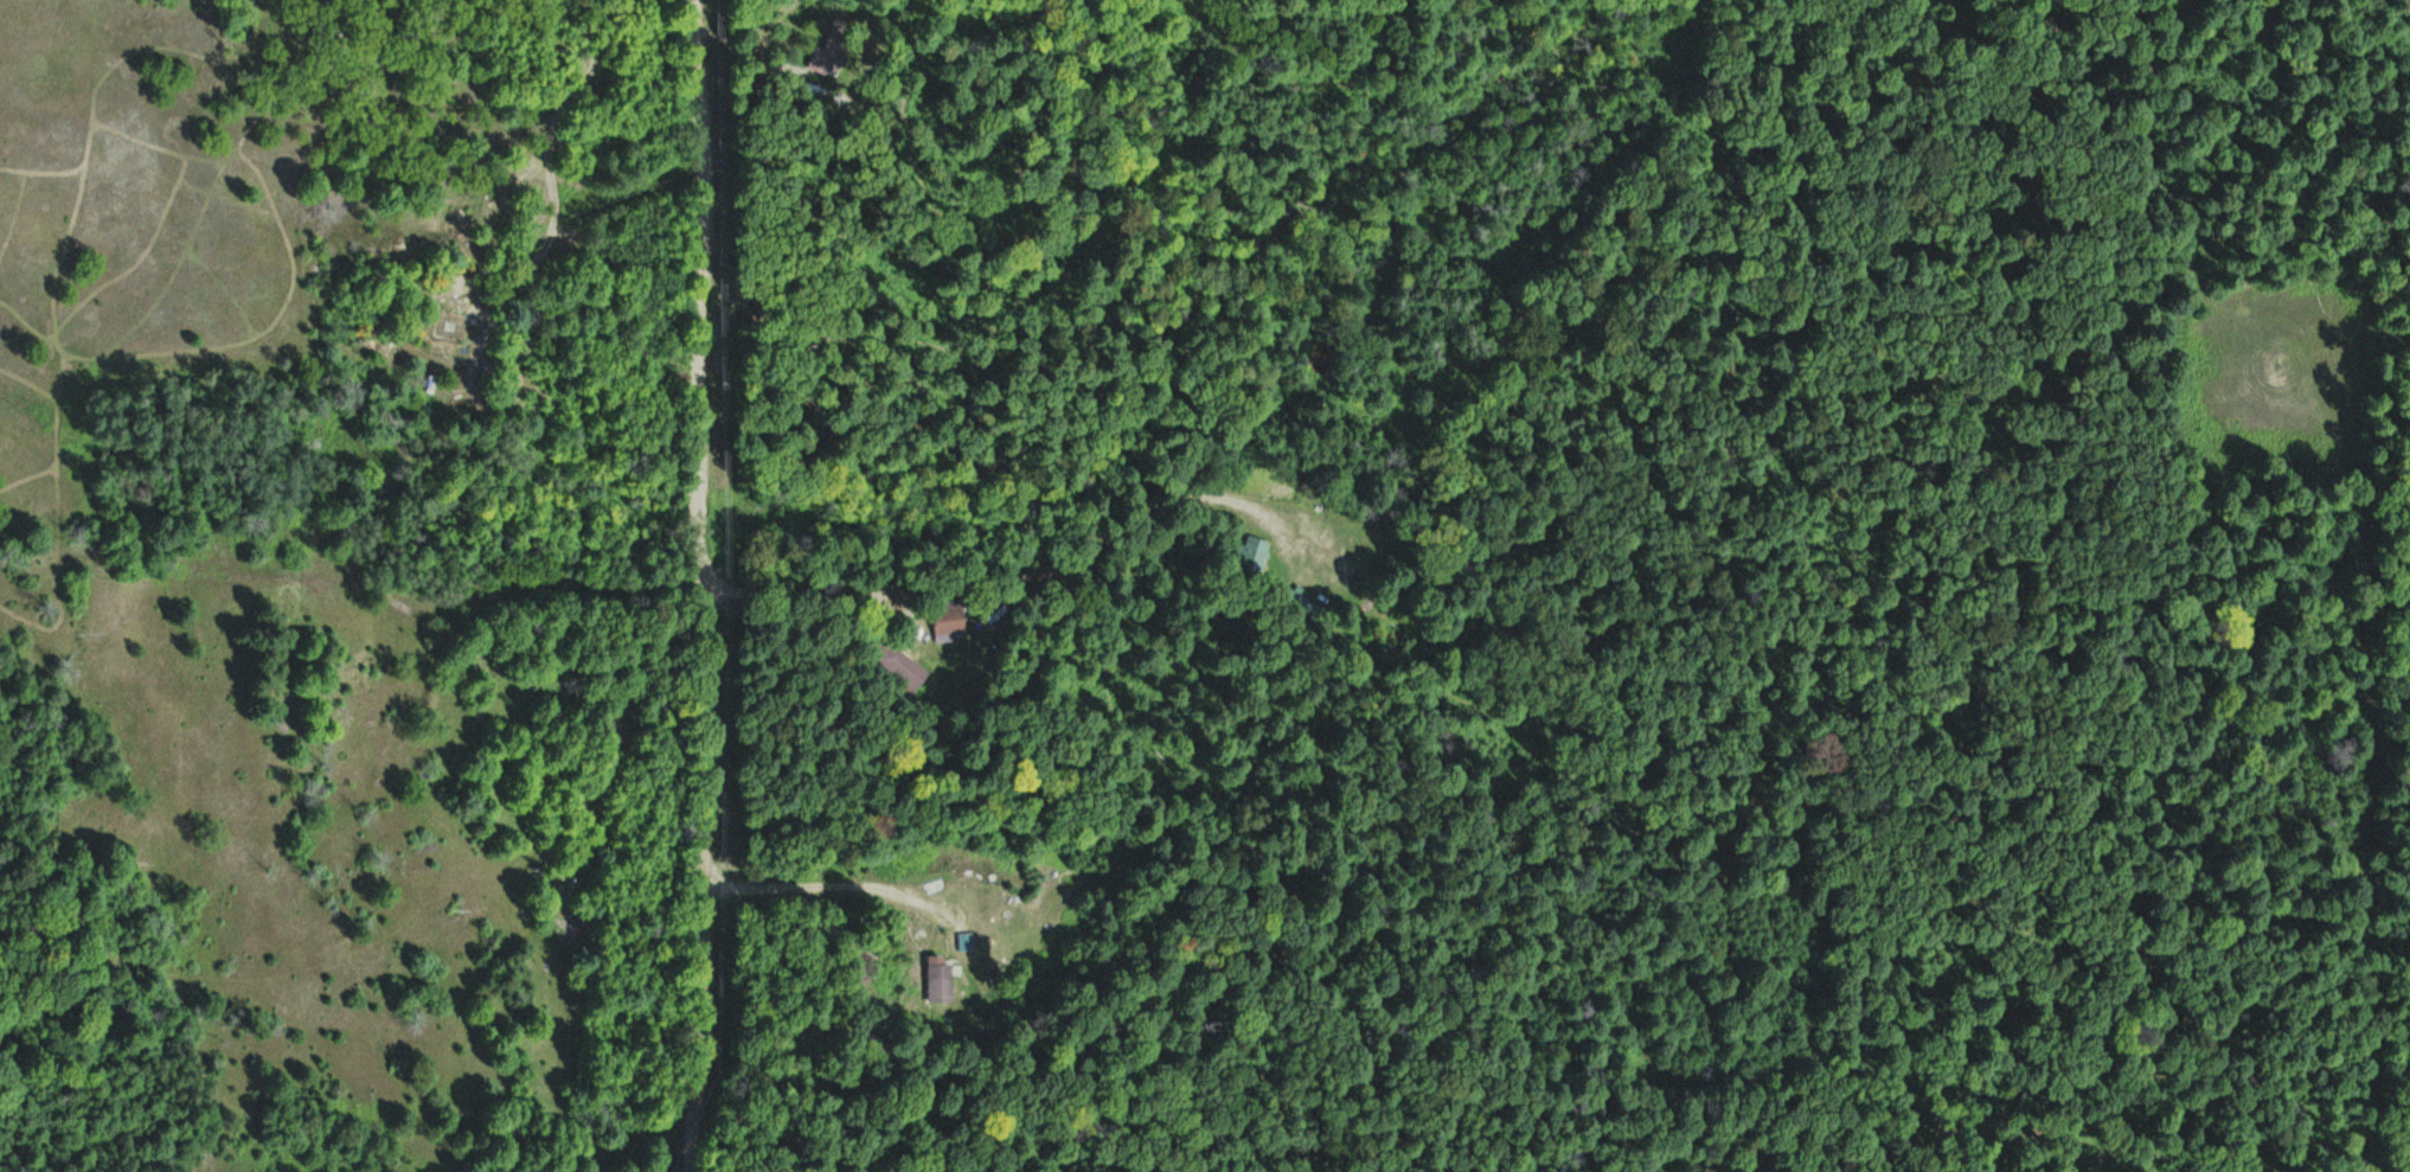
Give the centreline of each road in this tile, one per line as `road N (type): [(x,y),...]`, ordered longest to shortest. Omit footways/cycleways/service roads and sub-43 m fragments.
road 1 (track): [(1733,1171),(1703,1152),(1655,1089),(1436,645),(1440,532),(1528,292),(1679,81),(1700,0)]
road 2 (residential): [(715,1171),(703,0)]
road 3 (track): [(2127,0),(2145,116),(2180,205),(2214,345)]

